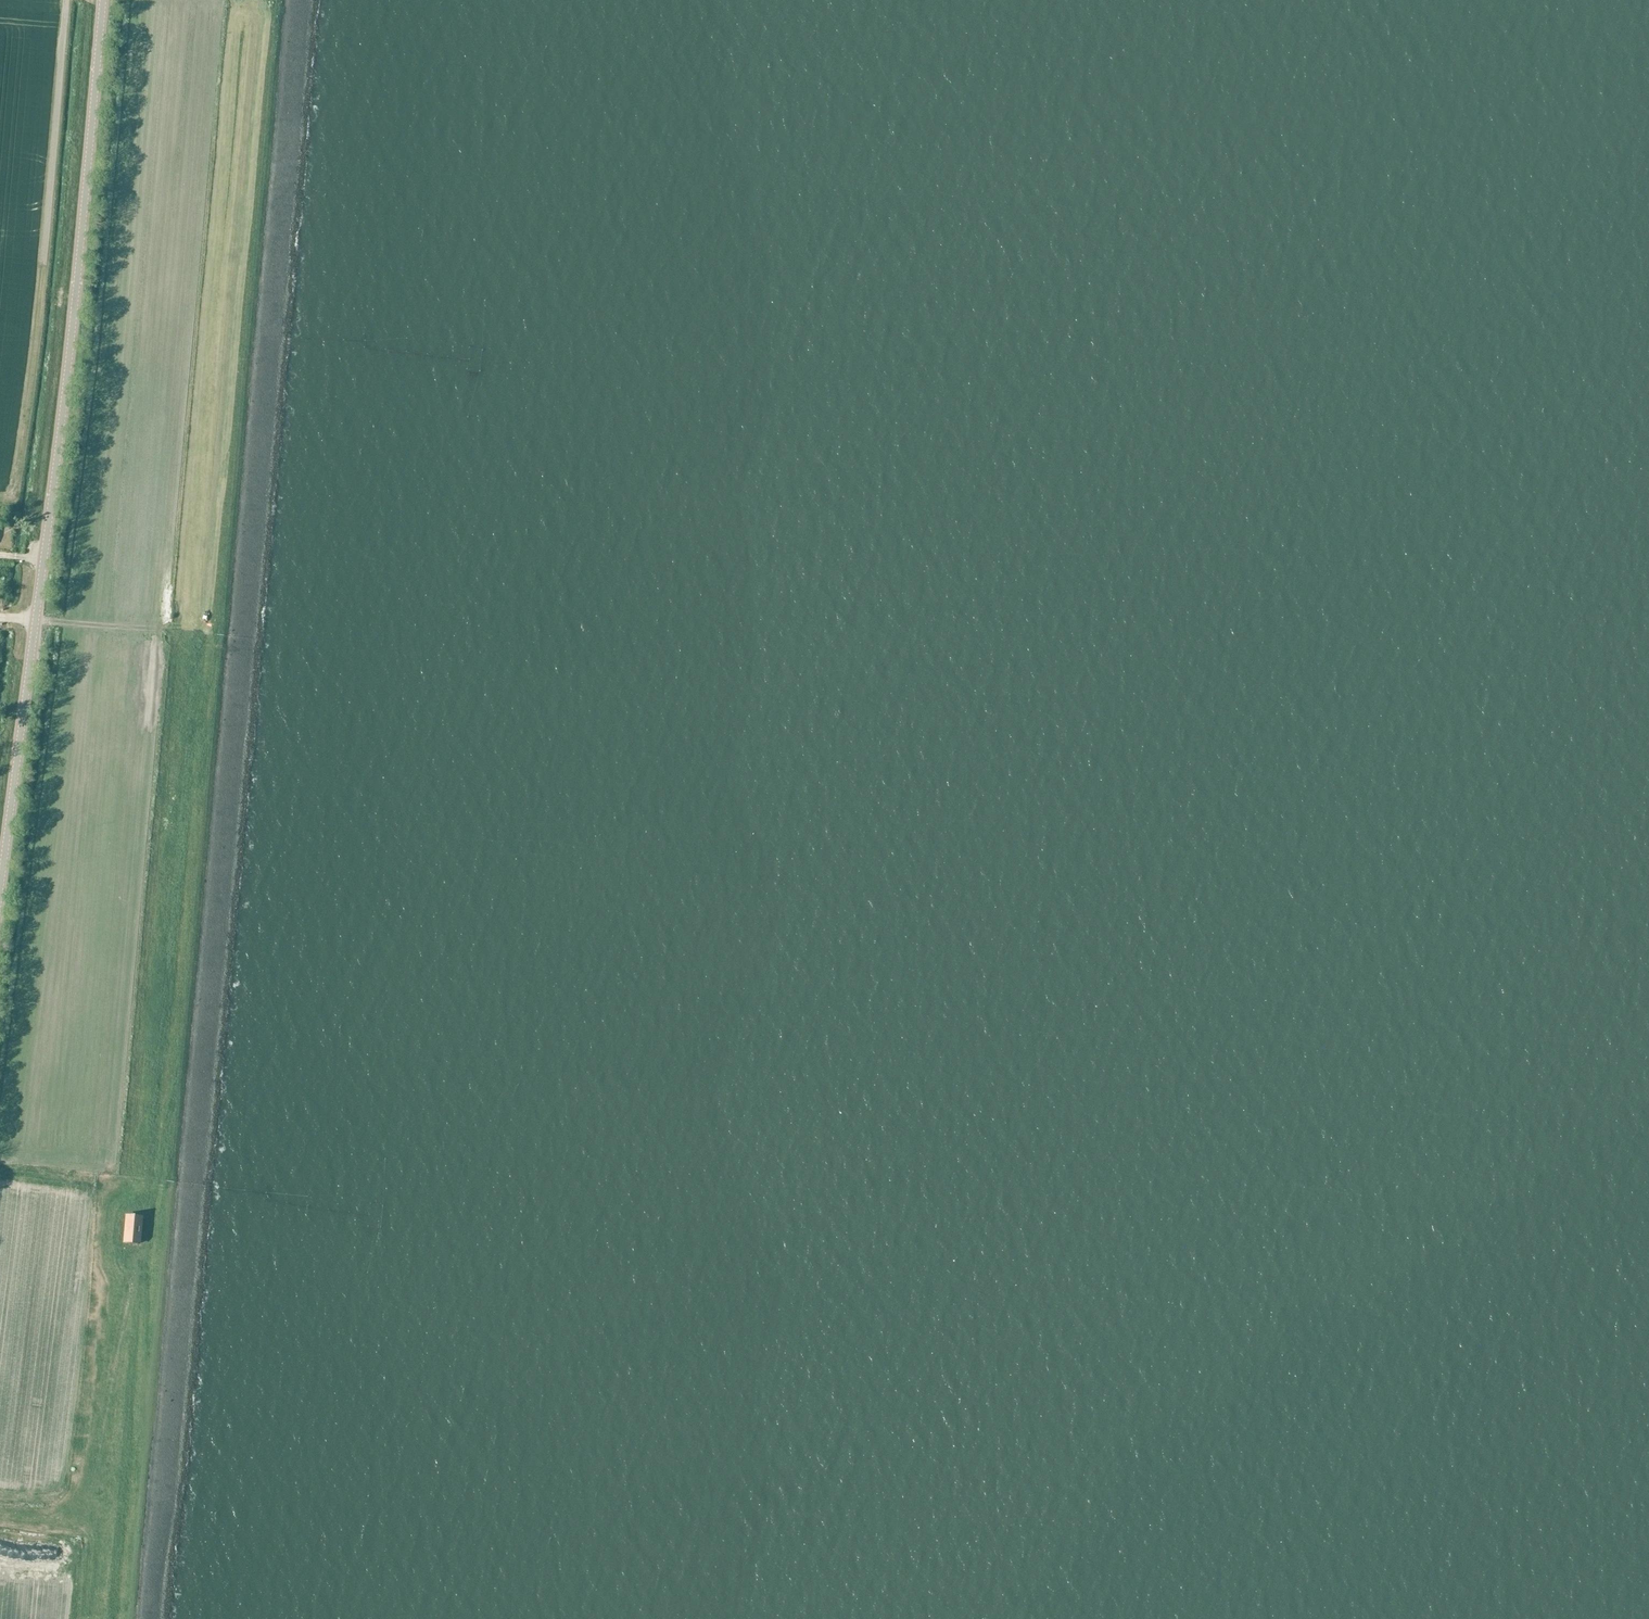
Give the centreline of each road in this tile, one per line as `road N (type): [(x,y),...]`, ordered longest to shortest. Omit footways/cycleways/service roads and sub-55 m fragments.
road 1 (tertiary): [(0,882),(77,288),(103,0)]
road 2 (track): [(137,1265),(81,1483),(49,1521),(0,1518)]
road 3 (track): [(166,632),(34,621)]

